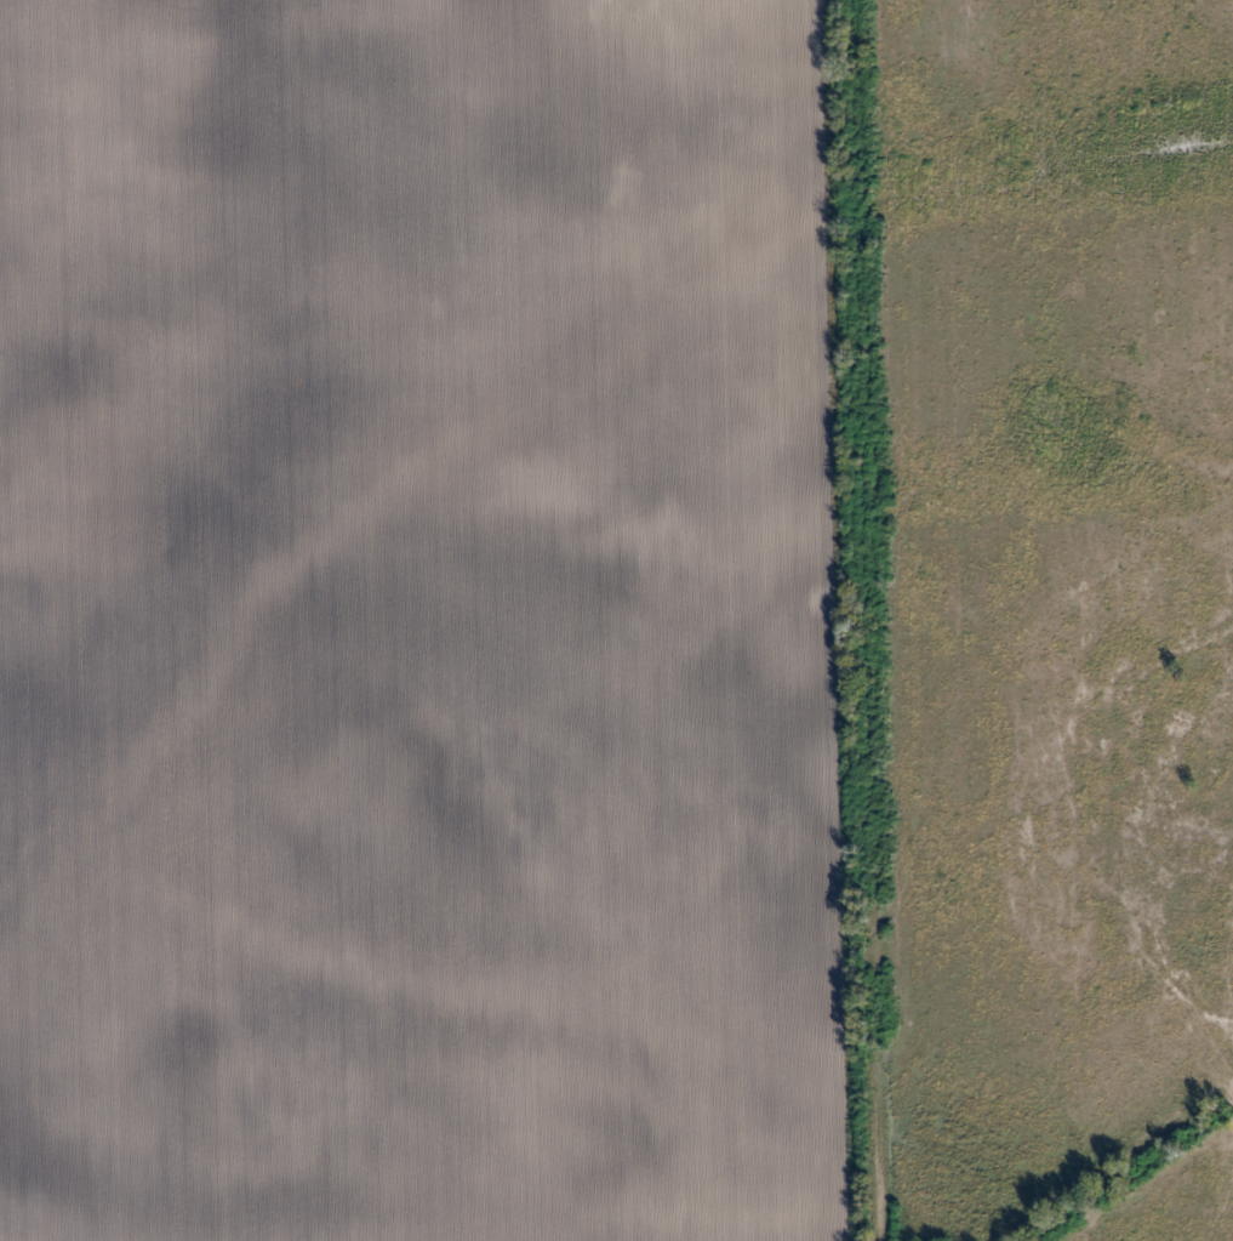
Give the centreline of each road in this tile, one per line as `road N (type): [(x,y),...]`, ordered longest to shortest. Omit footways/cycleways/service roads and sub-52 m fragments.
road 1 (track): [(862,1240),(827,0)]

